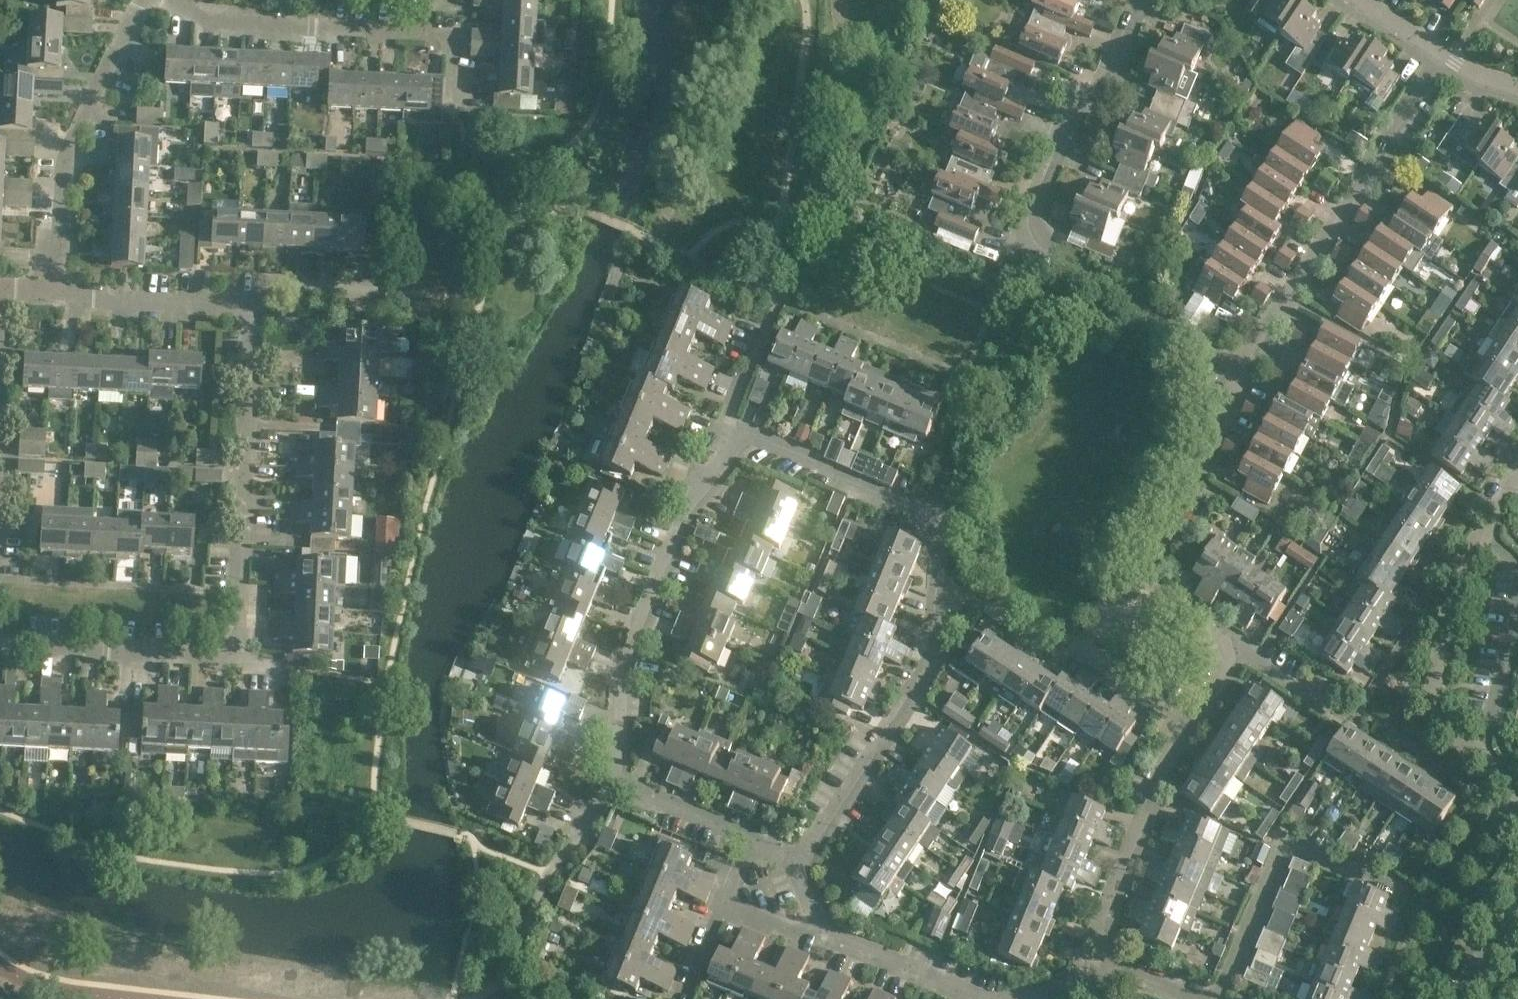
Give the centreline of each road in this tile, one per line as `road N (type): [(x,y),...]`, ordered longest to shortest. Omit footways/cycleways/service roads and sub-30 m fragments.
road 1 (residential): [(0,645),(241,649),(250,310),(52,292)]
road 2 (residential): [(800,861),(909,703),(937,641),(937,587),(917,516),(724,429)]
road 3 (residential): [(1248,372),(1057,255),(1027,225),(1082,102),(1112,78),(1143,0)]
road 4 (residential): [(1517,807),(1484,755),(1445,734),(1433,694),(1462,565),(1517,485)]
road 5 (residential): [(1248,372),(1439,52)]
road 6 (residential): [(617,782),(634,639),(724,429)]
road 7 (residential): [(1236,646),(1156,586),(1148,560),(1248,372)]
road 8 (residential): [(52,292),(65,163),(145,0)]
road 9 (residential): [(1218,998),(1279,841),(1405,899)]
road 10 (residential): [(173,0),(218,22),(427,36)]
road 11 (residential): [(1091,959),(1185,725)]
road 12 (residential): [(988,998),(828,935),(800,861)]
road 13 (residential): [(800,861),(617,782)]
road 14 (residential): [(1185,725),(1080,651)]
road 15 (residential): [(1449,998),(1517,891)]

